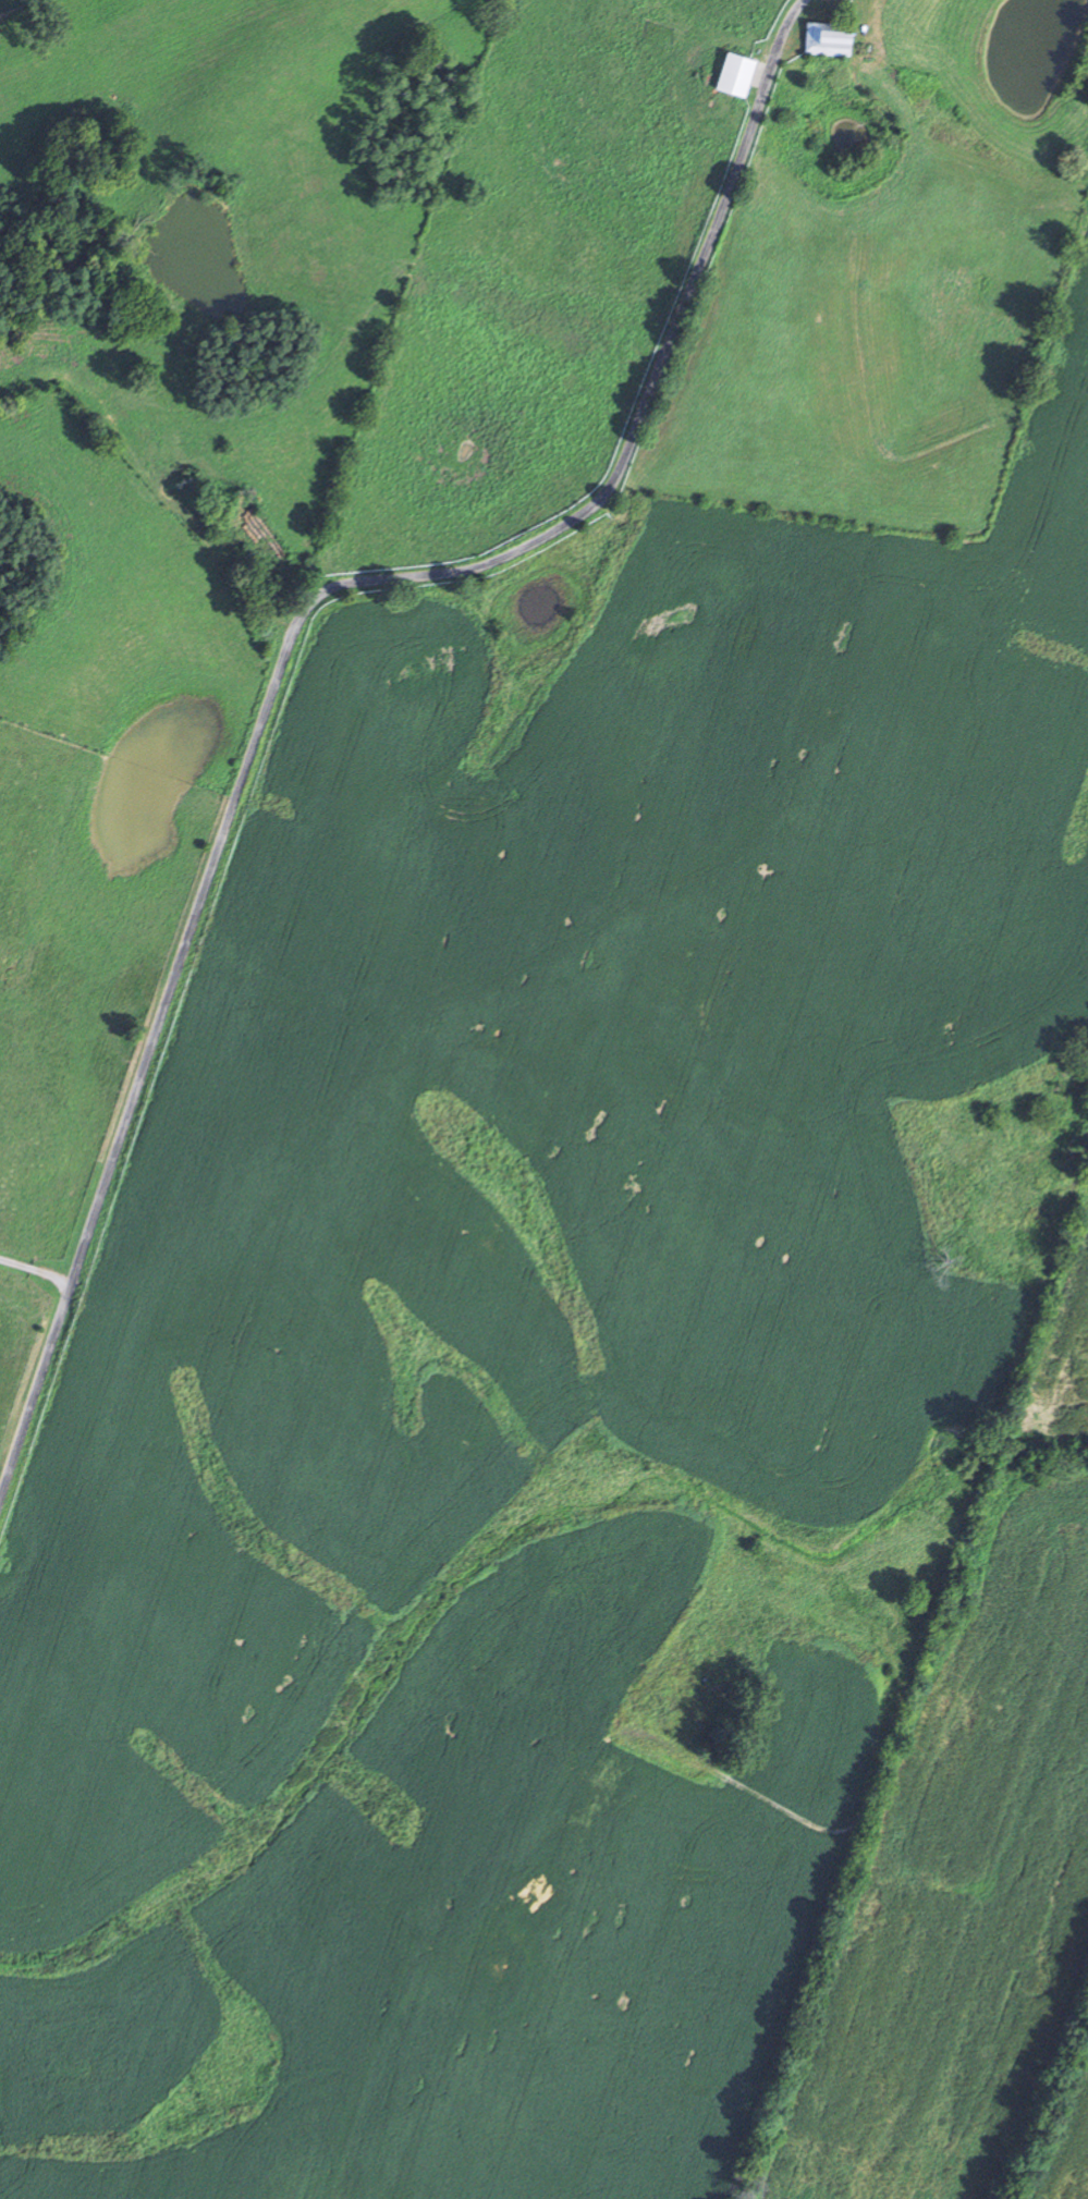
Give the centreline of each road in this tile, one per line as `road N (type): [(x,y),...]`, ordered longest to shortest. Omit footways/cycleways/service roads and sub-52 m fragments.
road 1 (residential): [(0,1512),(305,622),(351,588),(511,561),(603,501),(640,431),(774,64),(807,0)]
road 2 (residential): [(649,1734),(819,1825),(834,1830),(858,1821),(992,1449),(1087,1149)]
road 3 (residential): [(185,957),(78,882),(0,851)]

